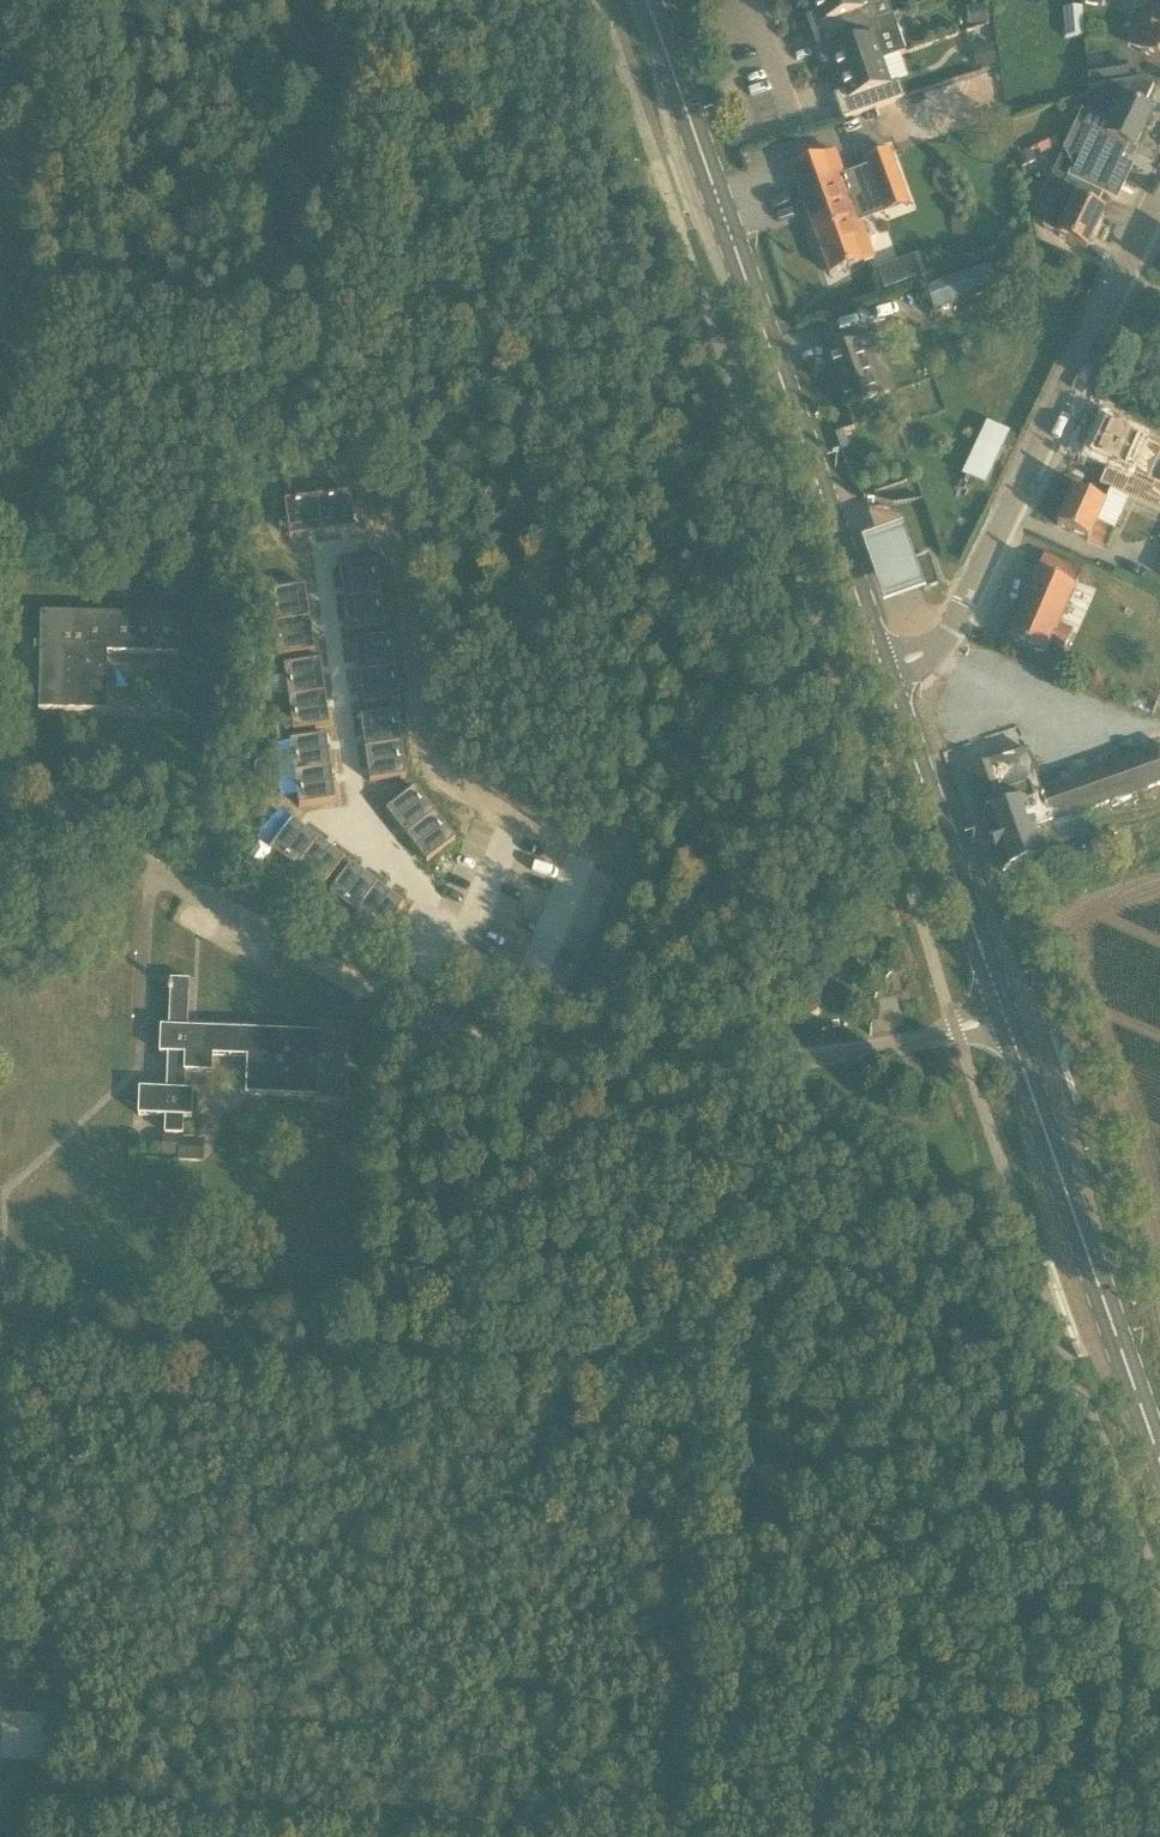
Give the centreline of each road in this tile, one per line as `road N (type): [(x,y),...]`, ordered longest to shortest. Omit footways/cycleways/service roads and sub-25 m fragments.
road 1 (residential): [(957,1032),(664,1072),(561,1061),(447,1035),(0,778)]
road 2 (primary): [(881,666),(646,0)]
road 3 (residential): [(946,640),(1159,205)]
road 4 (primary): [(1159,1454),(1006,1014)]
road 5 (primary): [(1006,1014),(881,666)]
road 6 (residential): [(792,123),(751,0)]

